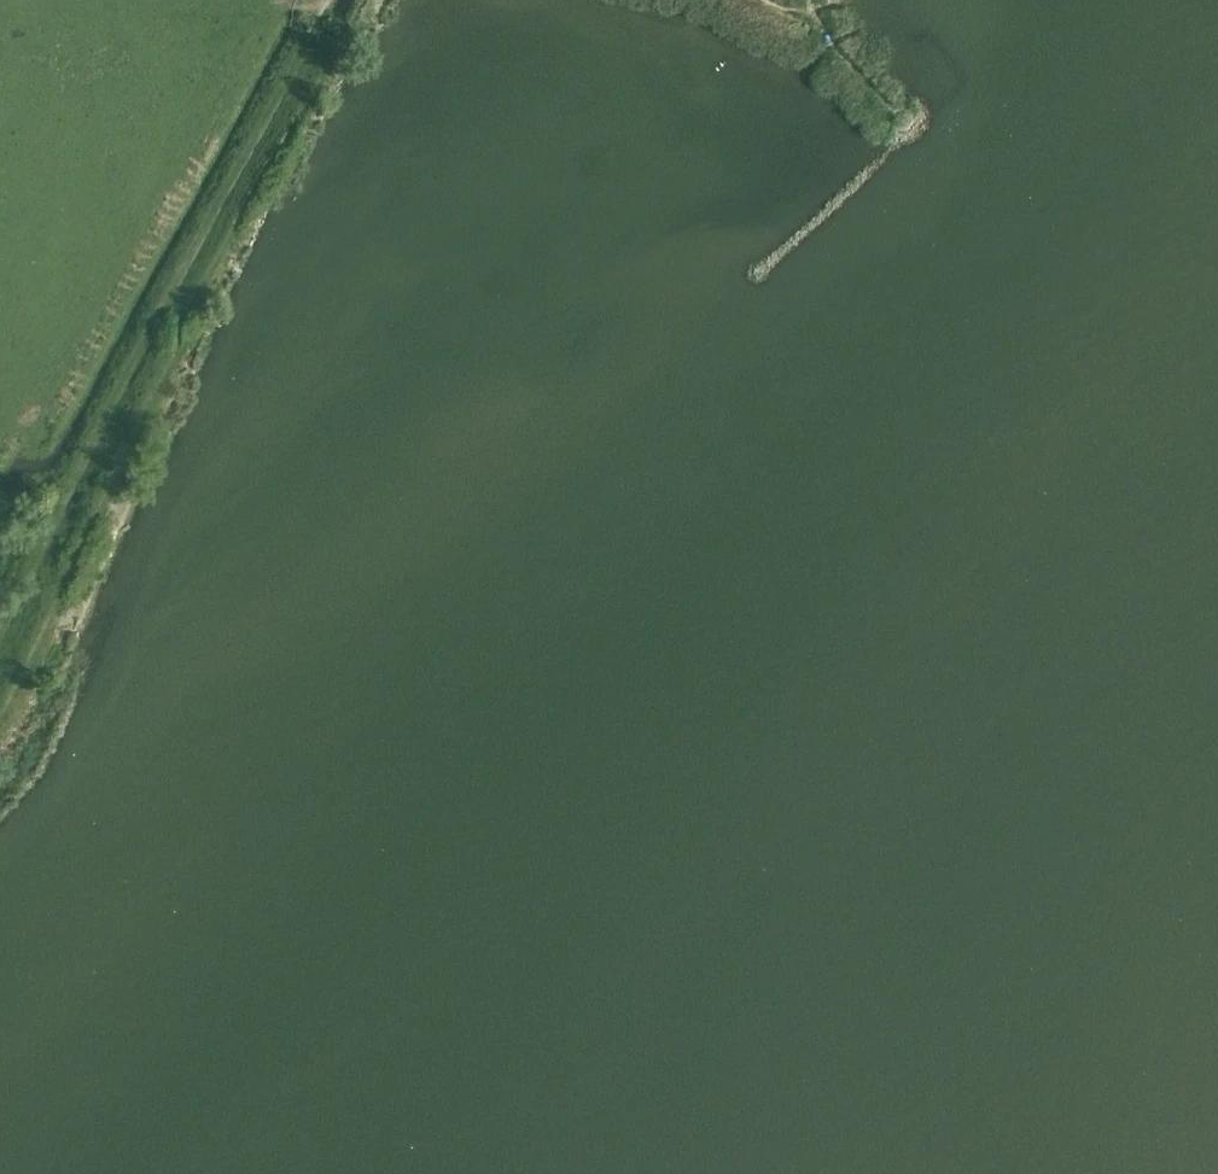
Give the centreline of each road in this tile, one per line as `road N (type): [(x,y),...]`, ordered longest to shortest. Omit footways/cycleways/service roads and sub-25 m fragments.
road 1 (track): [(0,628),(187,251),(315,30)]

